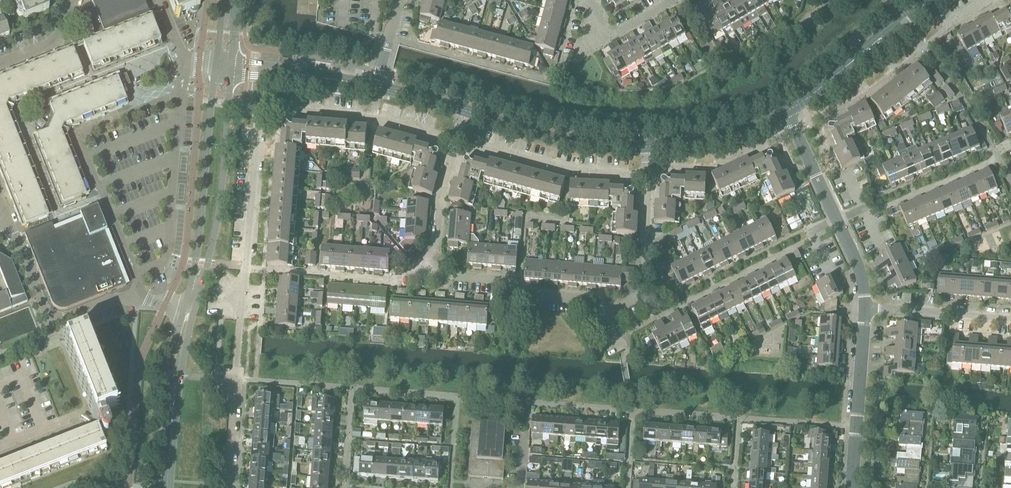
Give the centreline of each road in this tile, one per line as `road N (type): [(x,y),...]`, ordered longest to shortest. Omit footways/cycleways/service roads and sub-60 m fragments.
road 1 (residential): [(600,299),(429,275),(456,139)]
road 2 (unclassified): [(138,292),(50,326),(0,204)]
road 3 (tertiary): [(196,285),(219,223),(224,64)]
road 4 (tertiary): [(224,64),(213,95),(196,285)]
road 5 (residential): [(456,139),(372,117),(277,109),(264,112),(255,127)]
road 6 (residential): [(221,313),(241,315),(255,127)]
road 7 (residential): [(646,174),(569,171),(456,139)]
road 8 (residential): [(389,36),(552,81),(564,61)]
road 9 (tertiary): [(645,146),(569,142),(465,111)]
road 10 (tertiary): [(167,487),(190,310)]
road 11 (unclassified): [(849,487),(860,309)]
road 12 (residential): [(600,299),(640,293),(646,174)]
road 13 (tertiary): [(377,87),(224,64)]
road 14 (residential): [(860,309),(1010,322)]
road 15 (tertiary): [(785,112),(717,137),(645,146)]
road 16 (residential): [(229,487),(235,382),(215,378)]
road 17 (unclassified): [(835,227),(785,112)]

